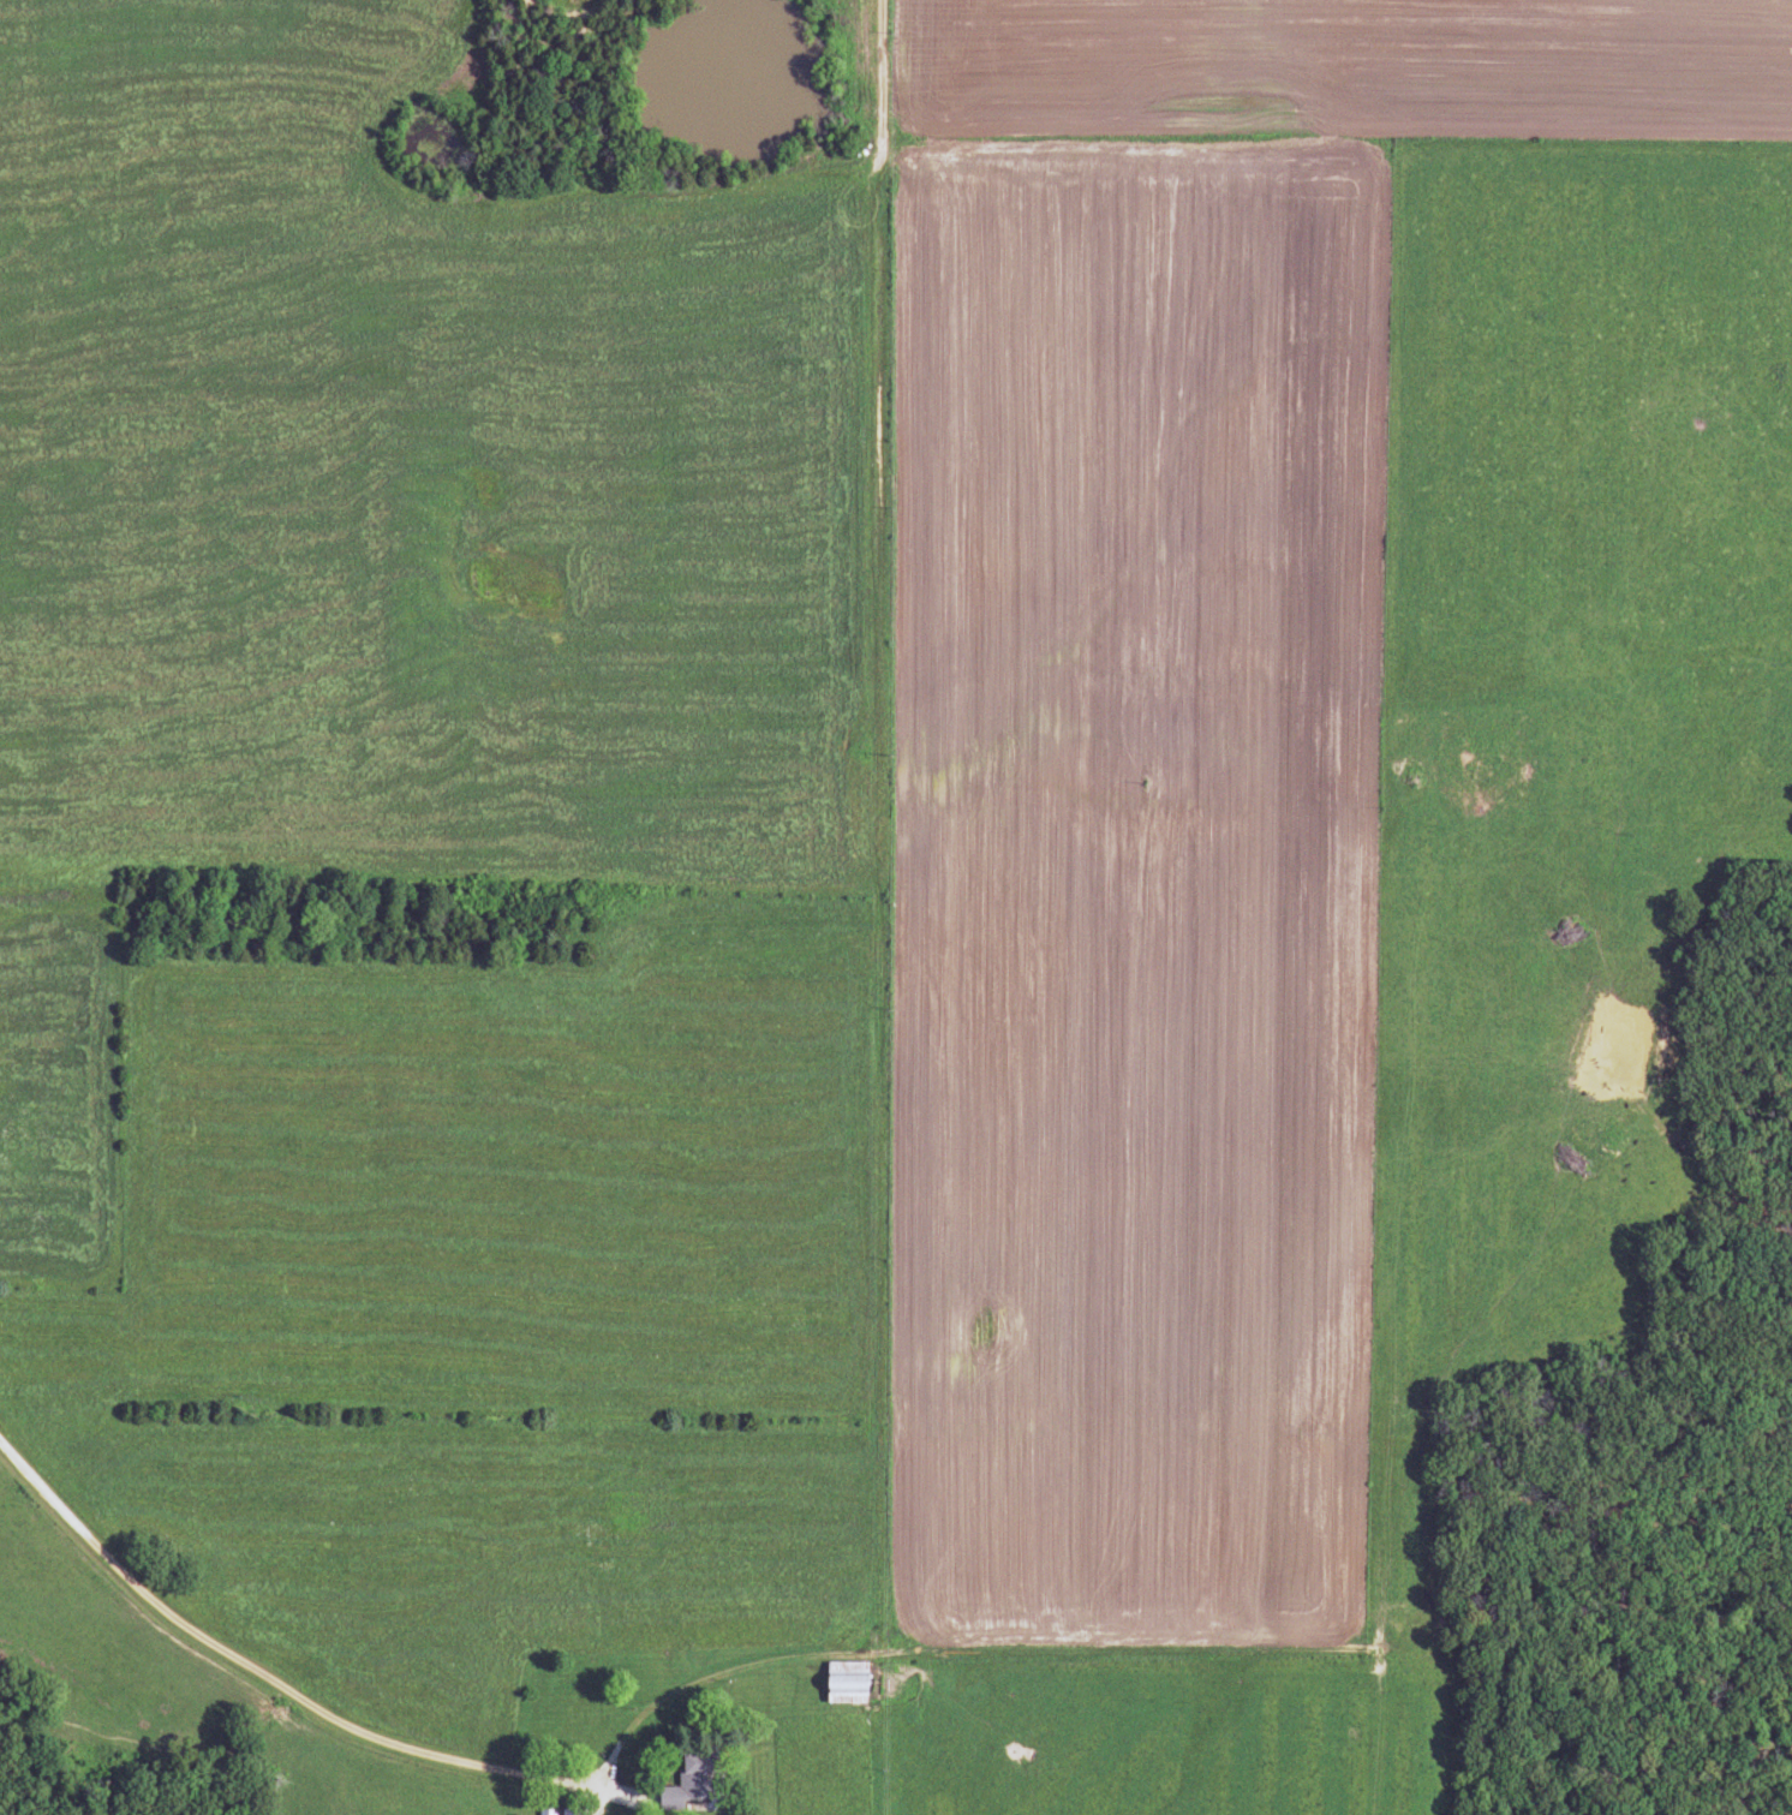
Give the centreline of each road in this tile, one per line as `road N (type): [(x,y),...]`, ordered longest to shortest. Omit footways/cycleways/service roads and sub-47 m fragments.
road 1 (residential): [(0,1443),(141,1596),(303,1703),(420,1754),(595,1793),(605,1814)]

